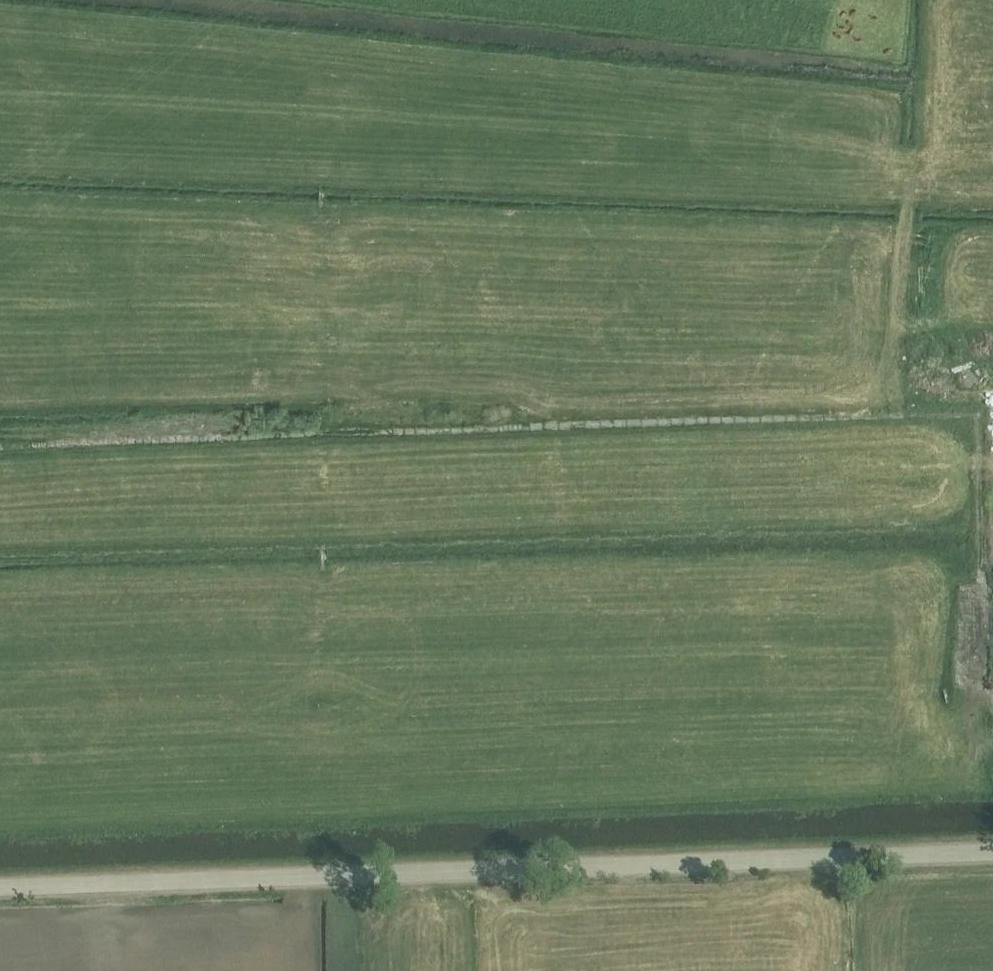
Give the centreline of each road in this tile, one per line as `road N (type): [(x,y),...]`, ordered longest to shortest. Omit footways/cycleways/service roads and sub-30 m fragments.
road 1 (unclassified): [(0,885),(992,850)]

